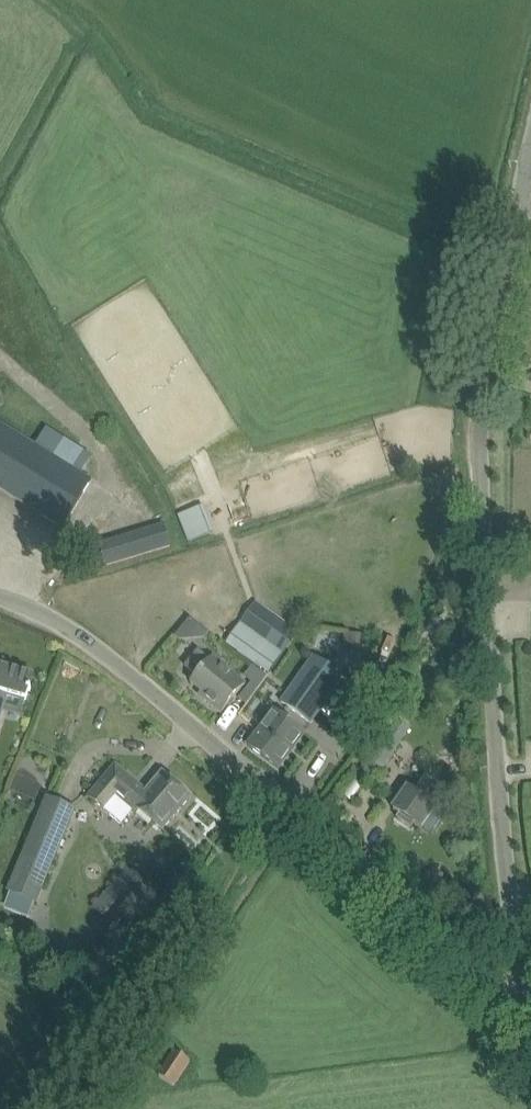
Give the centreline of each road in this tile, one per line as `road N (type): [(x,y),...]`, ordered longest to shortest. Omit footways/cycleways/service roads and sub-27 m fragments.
road 1 (unclassified): [(530,990),(497,784),(480,488),(482,384),(530,149)]
road 2 (unclassified): [(530,1012),(501,997),(72,627),(0,595)]

